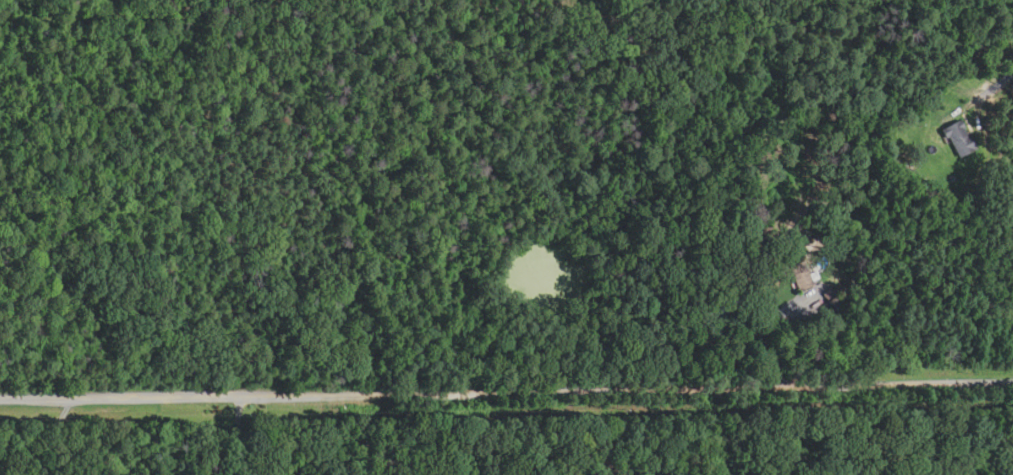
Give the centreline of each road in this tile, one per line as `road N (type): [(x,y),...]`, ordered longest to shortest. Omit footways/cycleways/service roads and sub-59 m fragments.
road 1 (residential): [(0,399),(1012,390)]

